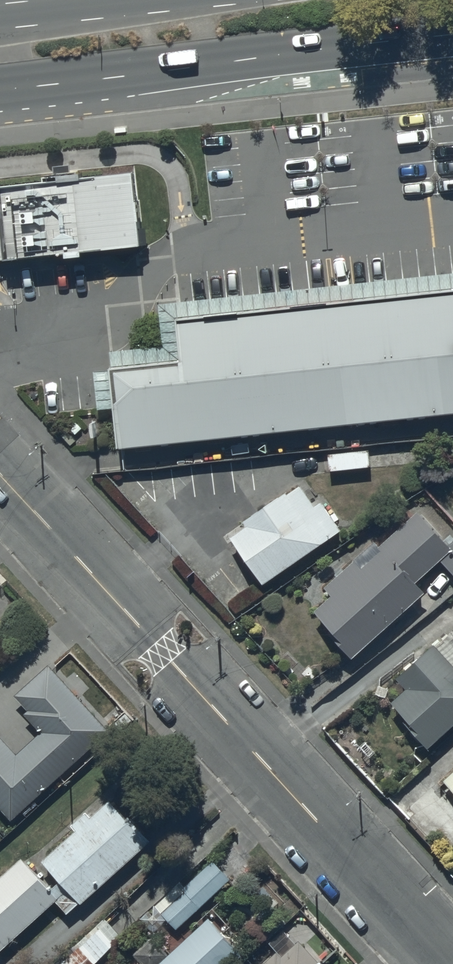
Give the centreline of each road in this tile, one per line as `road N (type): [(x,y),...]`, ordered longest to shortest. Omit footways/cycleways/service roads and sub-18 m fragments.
road 1 (residential): [(450,963),(0,476)]
road 2 (primary): [(452,35),(0,87)]

